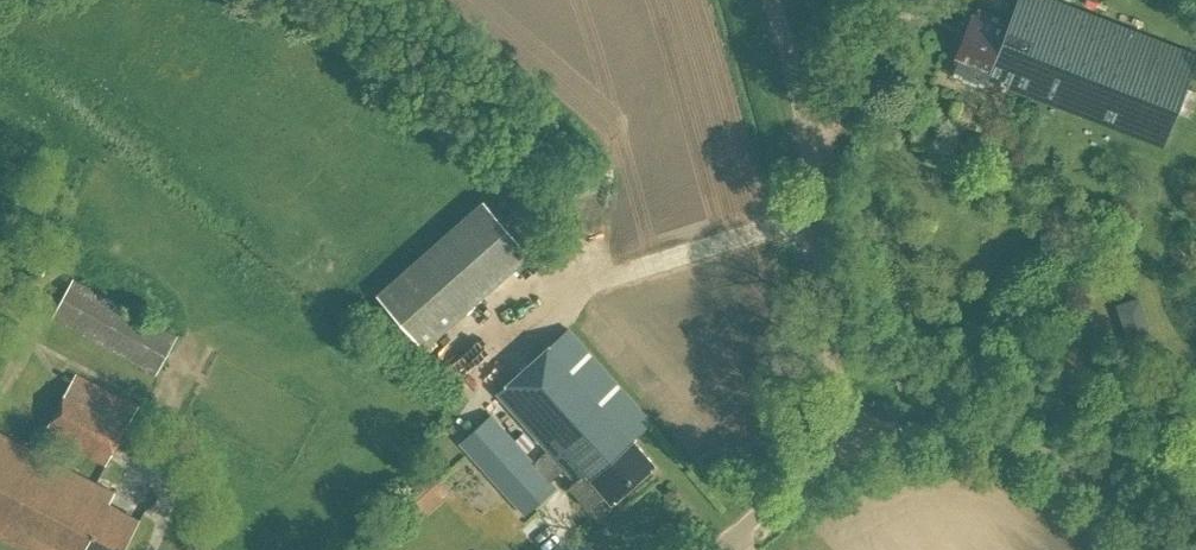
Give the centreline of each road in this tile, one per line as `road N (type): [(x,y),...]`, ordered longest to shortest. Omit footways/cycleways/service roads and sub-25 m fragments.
road 1 (unclassified): [(843,455),(809,138),(773,0)]
road 2 (unclassified): [(1164,549),(1082,479),(1023,450),(925,435),(843,455)]
road 3 (unclassified): [(721,549),(784,492),(843,455)]

